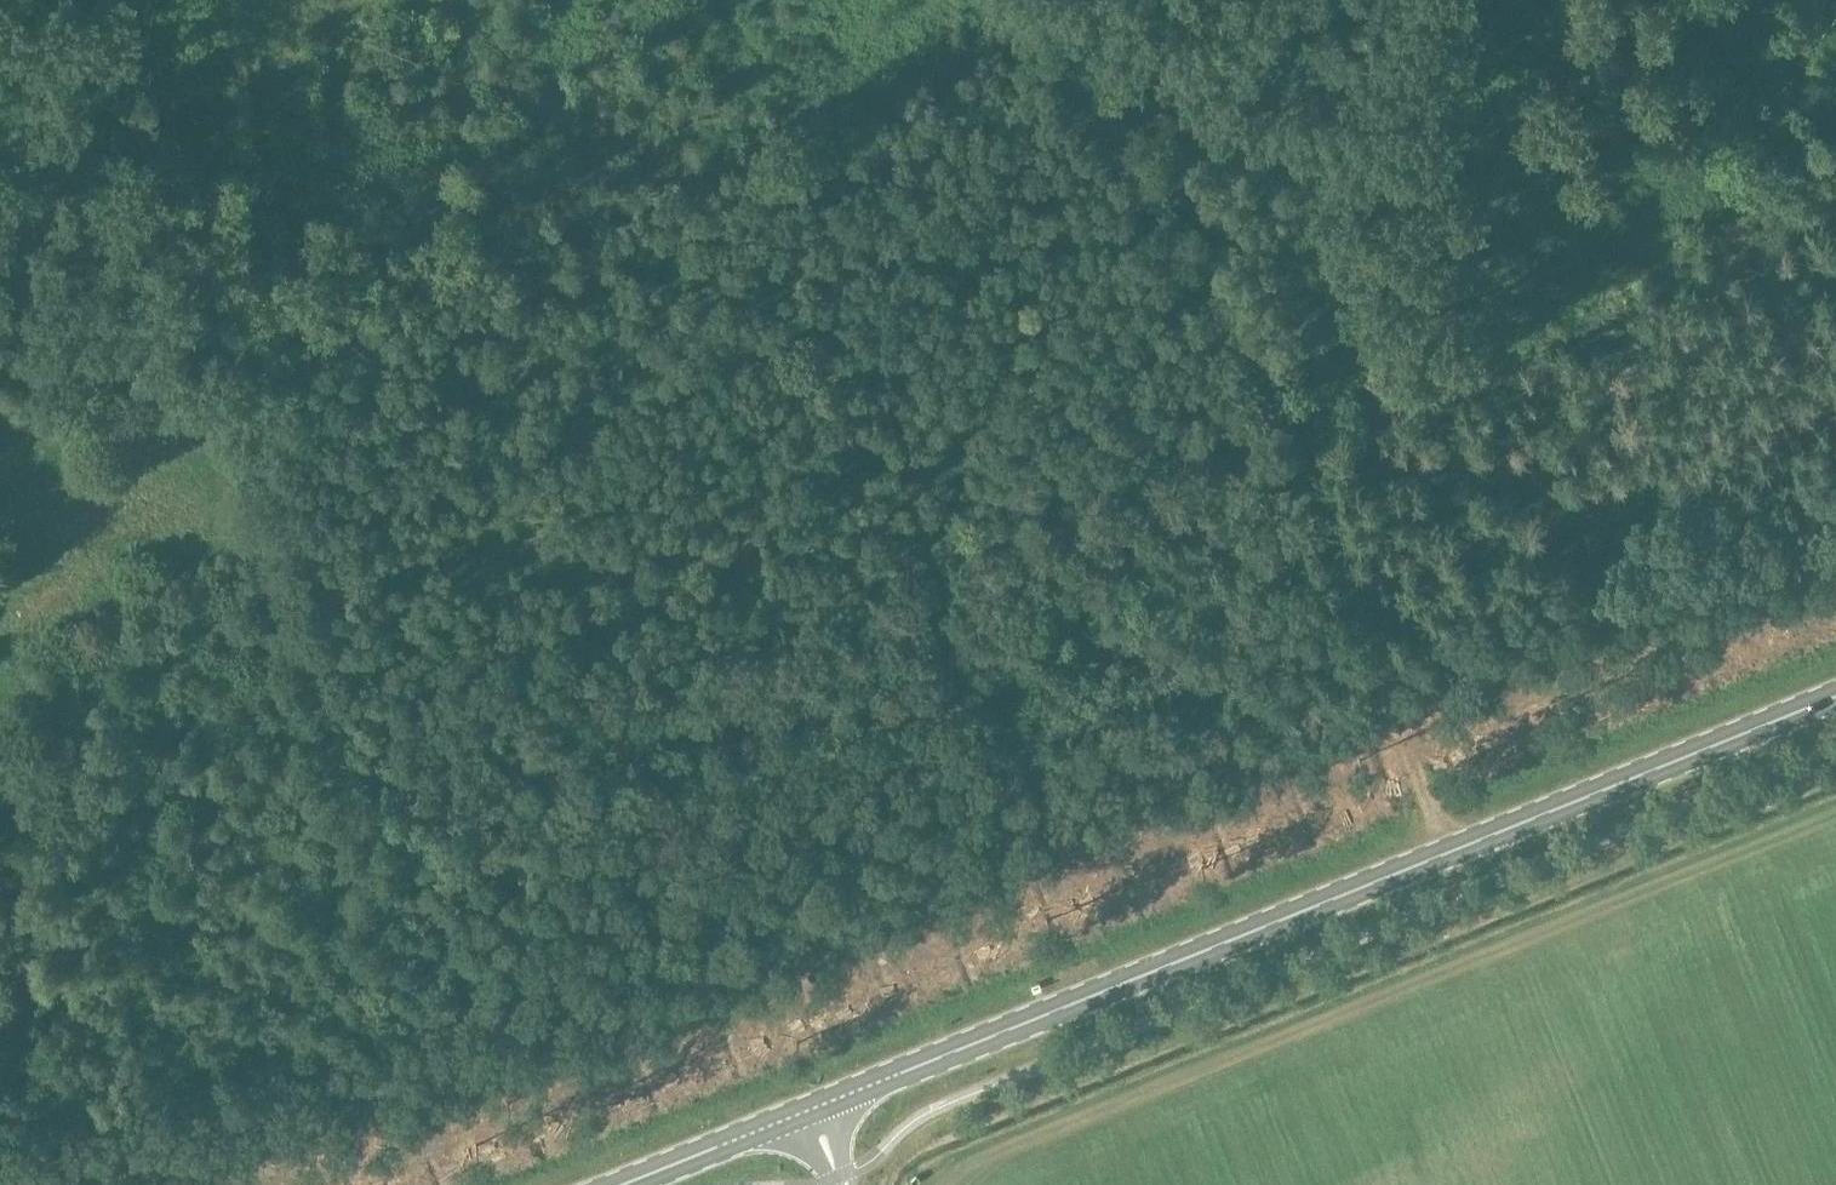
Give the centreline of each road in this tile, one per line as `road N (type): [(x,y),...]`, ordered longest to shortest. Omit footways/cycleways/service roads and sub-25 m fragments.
road 1 (secondary): [(824,1104),(1835,697)]
road 2 (track): [(1070,0),(1115,40),(1146,90),(1429,814)]

